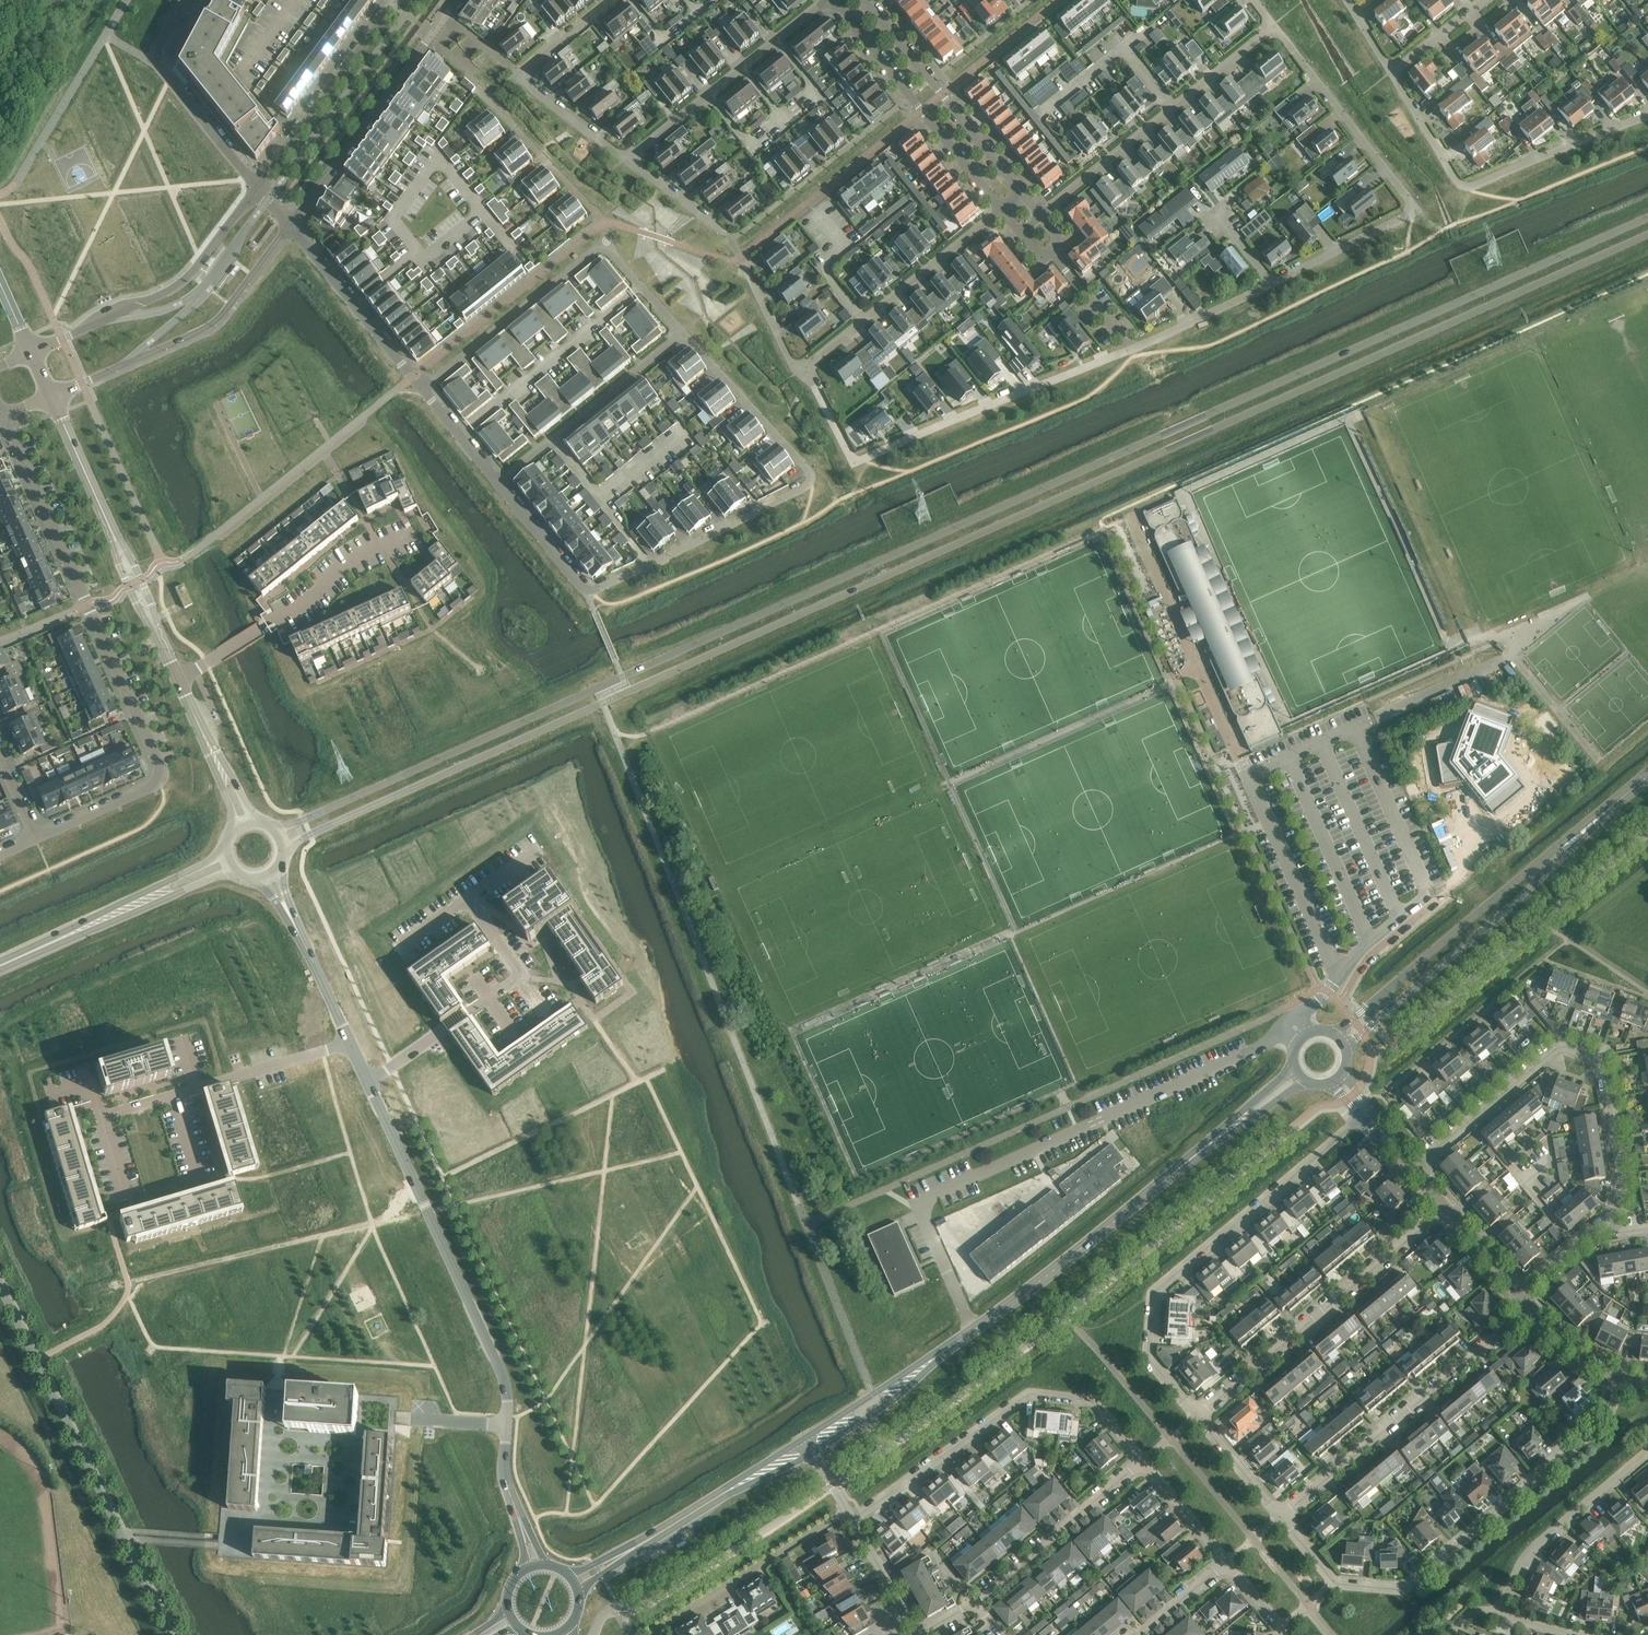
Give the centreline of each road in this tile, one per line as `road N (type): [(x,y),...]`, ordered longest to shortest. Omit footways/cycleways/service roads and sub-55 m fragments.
road 1 (tertiary): [(1647,218),(278,830)]
road 2 (tertiary): [(285,845),(1647,236)]
road 3 (tertiary): [(534,1564),(503,1462),(506,1377),(298,931)]
road 4 (residential): [(497,483),(591,593),(805,489),(812,476),(681,334)]
road 5 (residential): [(35,838),(163,774),(2,416)]
road 6 (tertiary): [(809,1439),(974,1330),(1219,1135)]
road 7 (residential): [(1280,1517),(1337,1584),(1406,1588),(1608,1418),(1622,1378)]
road 8 (residential): [(1367,1113),(1152,1295),(1147,1353),(1196,1416)]
road 9 (residential): [(1602,1225),(1618,1205),(1622,1179),(1603,1067),(1568,1047),(1413,1169)]
road 10 (residential): [(805,371),(853,463),(1130,350)]
road 11 (residential): [(1272,282),(1410,210),(1274,25)]
road 12 (residential): [(1143,1461),(1092,1400),(1027,1395),(853,1519)]
road 13 (tertiary): [(1599,818),(1332,1032)]
road 14 (tertiary): [(1346,1047),(1599,818)]
road 15 (residential): [(1647,115),(1464,186),(1392,73)]
road 16 (residential): [(1196,1416),(1447,1208)]
road 17 (residential): [(1280,1517),(1530,1309)]
road 18 (residential): [(51,396),(213,323),(290,225)]
road 19 (residential): [(1040,216),(1274,25)]
road 20 (residential): [(257,189),(183,284),(31,353)]
road 21 (residential): [(290,225),(458,0)]
road 22 (residential): [(408,535),(368,549),(297,608),(178,678)]
road 23 (residential): [(832,0),(1002,211)]
road 24 (residential): [(828,0),(629,160)]
road 25 (residential): [(1002,211),(805,371)]
road 26 (residential): [(629,160),(522,75),(611,0)]
road 27 (residential): [(1023,195),(867,0)]
road 28 (residential): [(681,334),(497,483)]
road 29 (residential): [(396,0),(257,189)]
road 30 (residential): [(605,244),(422,390)]
road 31 (residential): [(184,0),(154,66),(257,189)]
road 32 (residential): [(654,1632),(848,1510)]
road 33 (tertiary): [(618,1557),(809,1439)]
road 34 (residential): [(1499,1612),(1527,1552),(1647,1452)]
road 35 (residential): [(977,1603),(1143,1461)]
road 36 (residential): [(290,225),(422,390)]
road 37 (residential): [(605,244),(601,219),(480,87)]
road 38 (tertiary): [(226,842),(206,864),(51,944)]
road 39 (tertiary): [(51,944),(213,878),(240,876)]
road 40 (tertiary): [(51,396),(119,546)]
road 41 (residential): [(1130,350),(1272,282)]
road 42 (residential): [(918,1634),(853,1519)]
road 43 (residential): [(1196,1416),(1280,1517)]
road 44 (residential): [(1227,1562),(1143,1461)]
road 45 (tertiary): [(263,821),(193,713)]
road 46 (unclassified): [(1052,252),(1130,350)]
road 47 (tertiary): [(193,713),(233,812),(232,830)]
road 48 (residential): [(805,371),(793,362),(745,267)]

